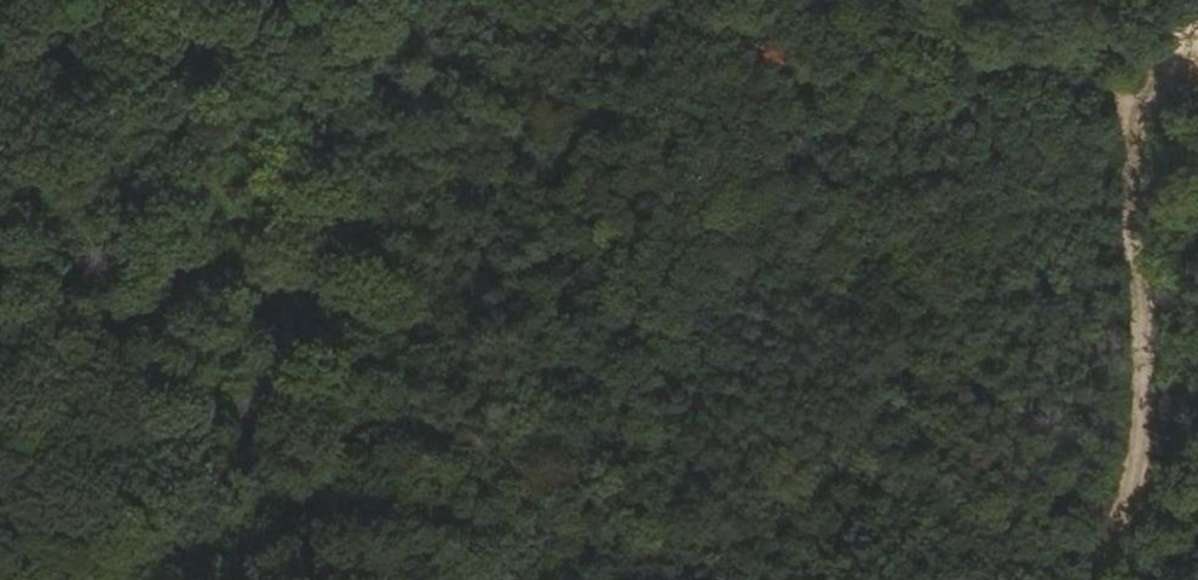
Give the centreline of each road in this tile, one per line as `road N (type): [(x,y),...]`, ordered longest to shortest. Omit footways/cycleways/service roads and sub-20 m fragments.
road 1 (track): [(1106,579),(1104,548),(1141,341),(1140,106),(1173,0)]

